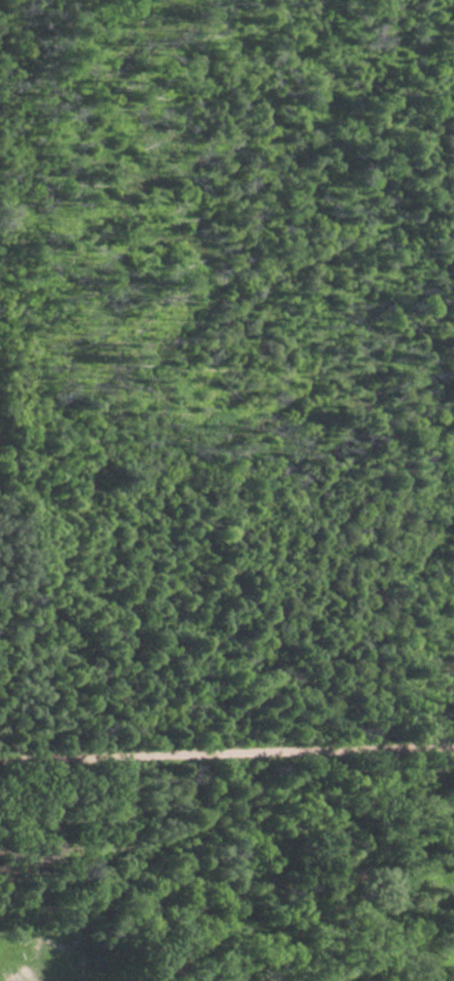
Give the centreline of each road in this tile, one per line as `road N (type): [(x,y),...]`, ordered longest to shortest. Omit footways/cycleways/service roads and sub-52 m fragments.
road 1 (residential): [(0,765),(453,758)]

